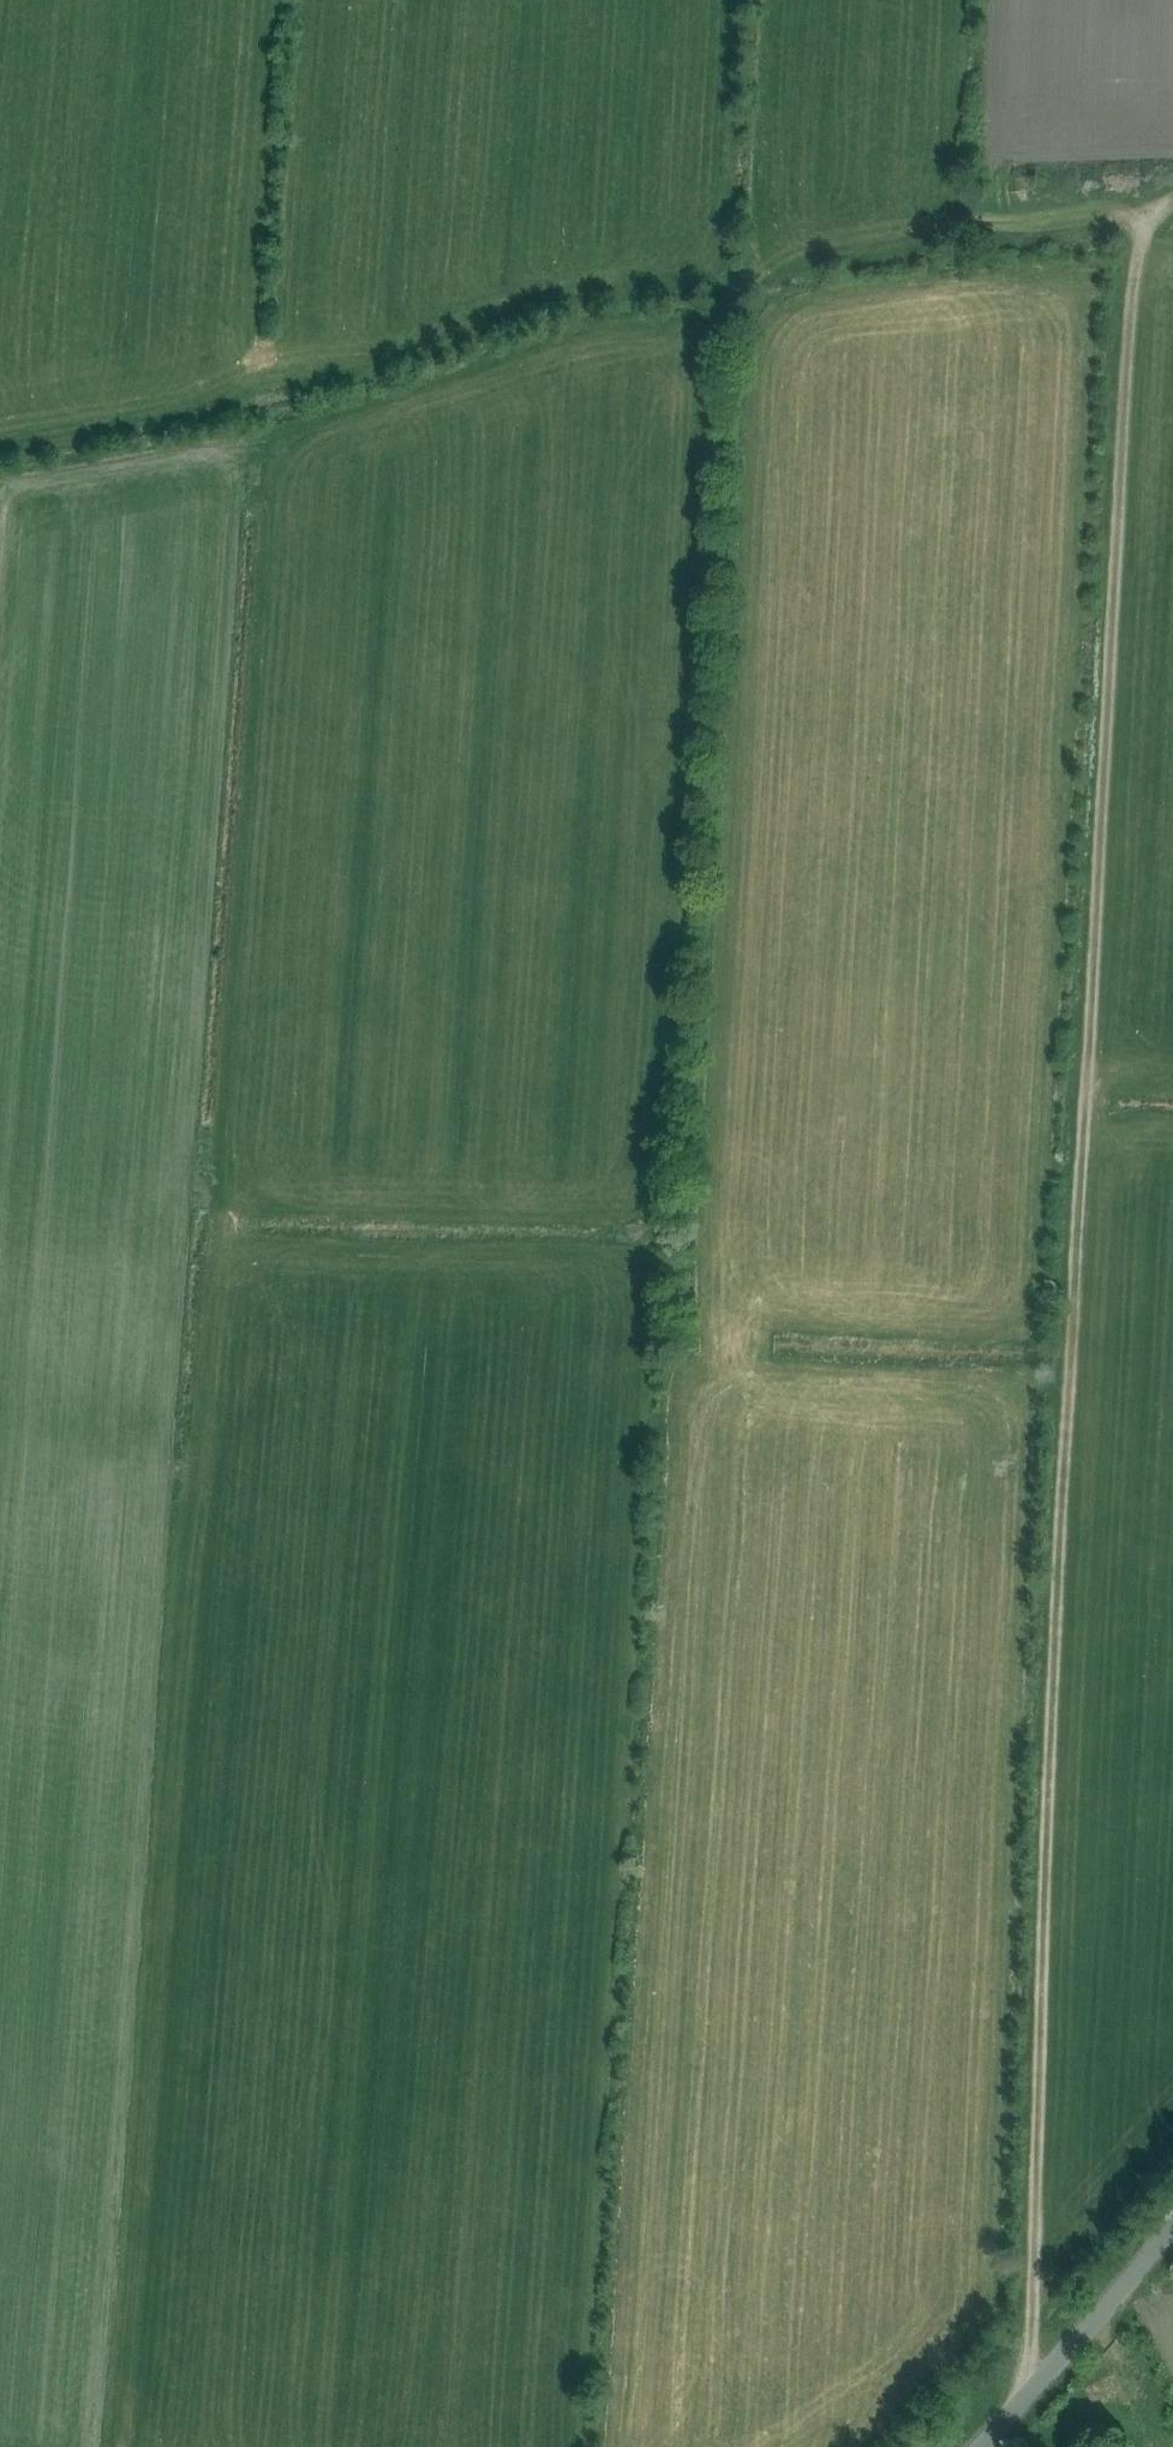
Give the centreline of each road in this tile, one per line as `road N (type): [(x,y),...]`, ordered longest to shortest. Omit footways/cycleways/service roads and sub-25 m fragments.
road 1 (unclassified): [(974,2446),(1172,2223)]

